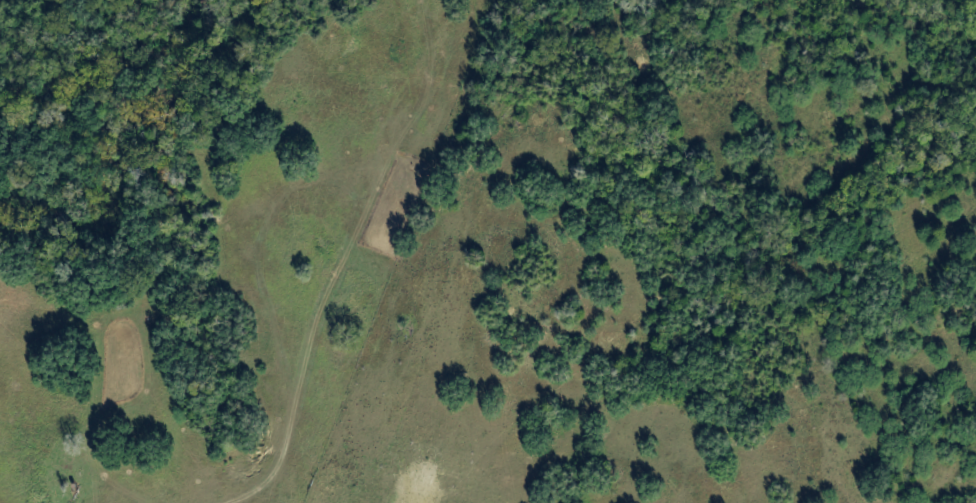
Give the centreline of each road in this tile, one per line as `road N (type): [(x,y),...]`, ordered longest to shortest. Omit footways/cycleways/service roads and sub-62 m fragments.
road 1 (residential): [(234,502),(282,461),(323,302),(425,92),(428,39),(415,0)]

